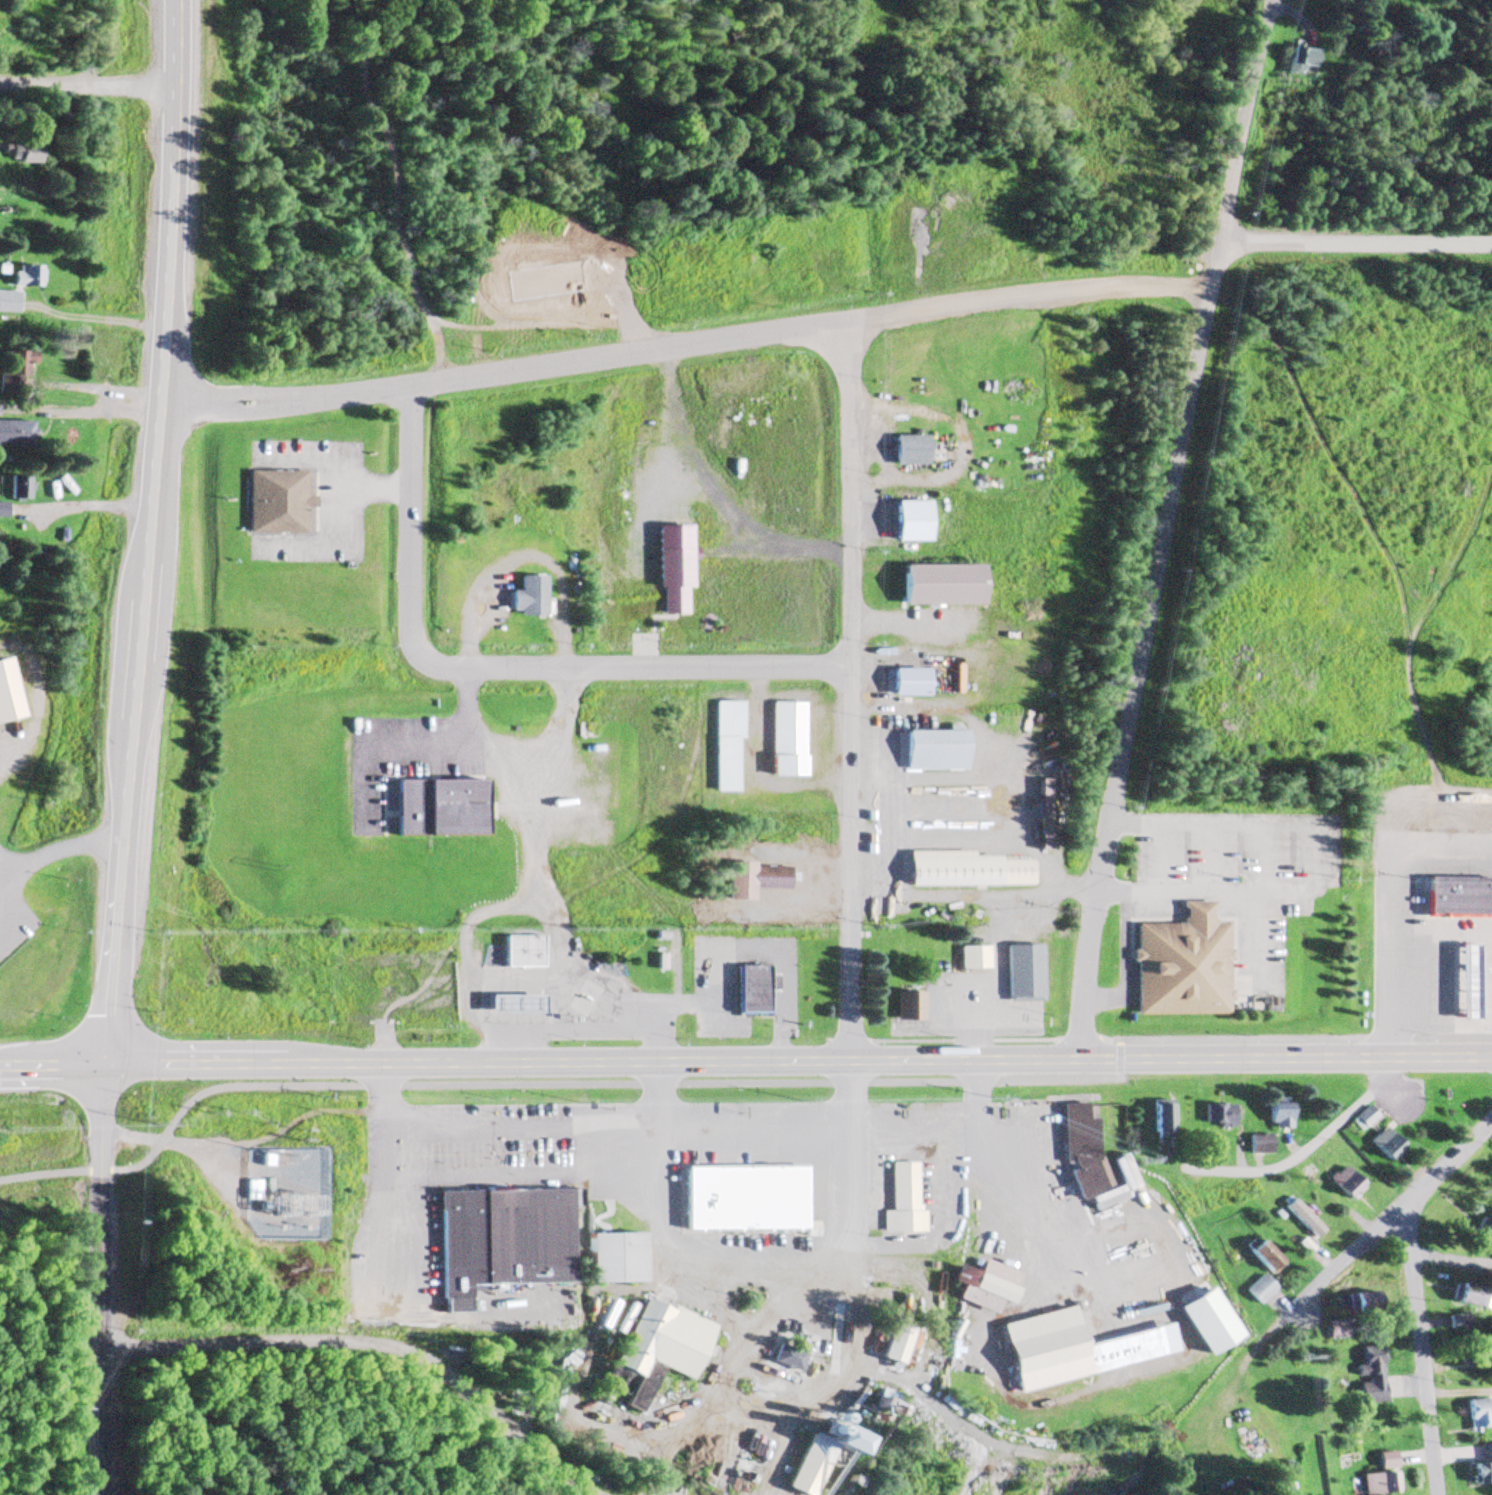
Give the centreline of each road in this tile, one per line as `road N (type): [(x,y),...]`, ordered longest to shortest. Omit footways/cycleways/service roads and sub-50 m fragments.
road 1 (primary): [(1491,1057),(105,1065)]
road 2 (primary): [(105,1065),(124,755),(159,405),(173,0)]
road 3 (residential): [(1221,243),(1087,887),(1077,1062)]
road 4 (residential): [(848,1061),(846,328)]
road 5 (residential): [(849,665),(456,666),(428,658),(409,640),(403,602),(409,385)]
road 6 (residential): [(159,405),(409,385),(846,328)]
road 7 (residential): [(101,1494),(105,1065)]
road 8 (residential): [(1213,280),(1155,279),(903,312),(846,328)]
road 9 (residential): [(1430,1494),(1396,1208)]
road 10 (residential): [(1491,1115),(1292,1306)]
road 11 (residential): [(1221,243),(1491,237)]
road 12 (residential): [(1271,0),(1221,243)]
road 13 (residential): [(176,90),(0,92)]

